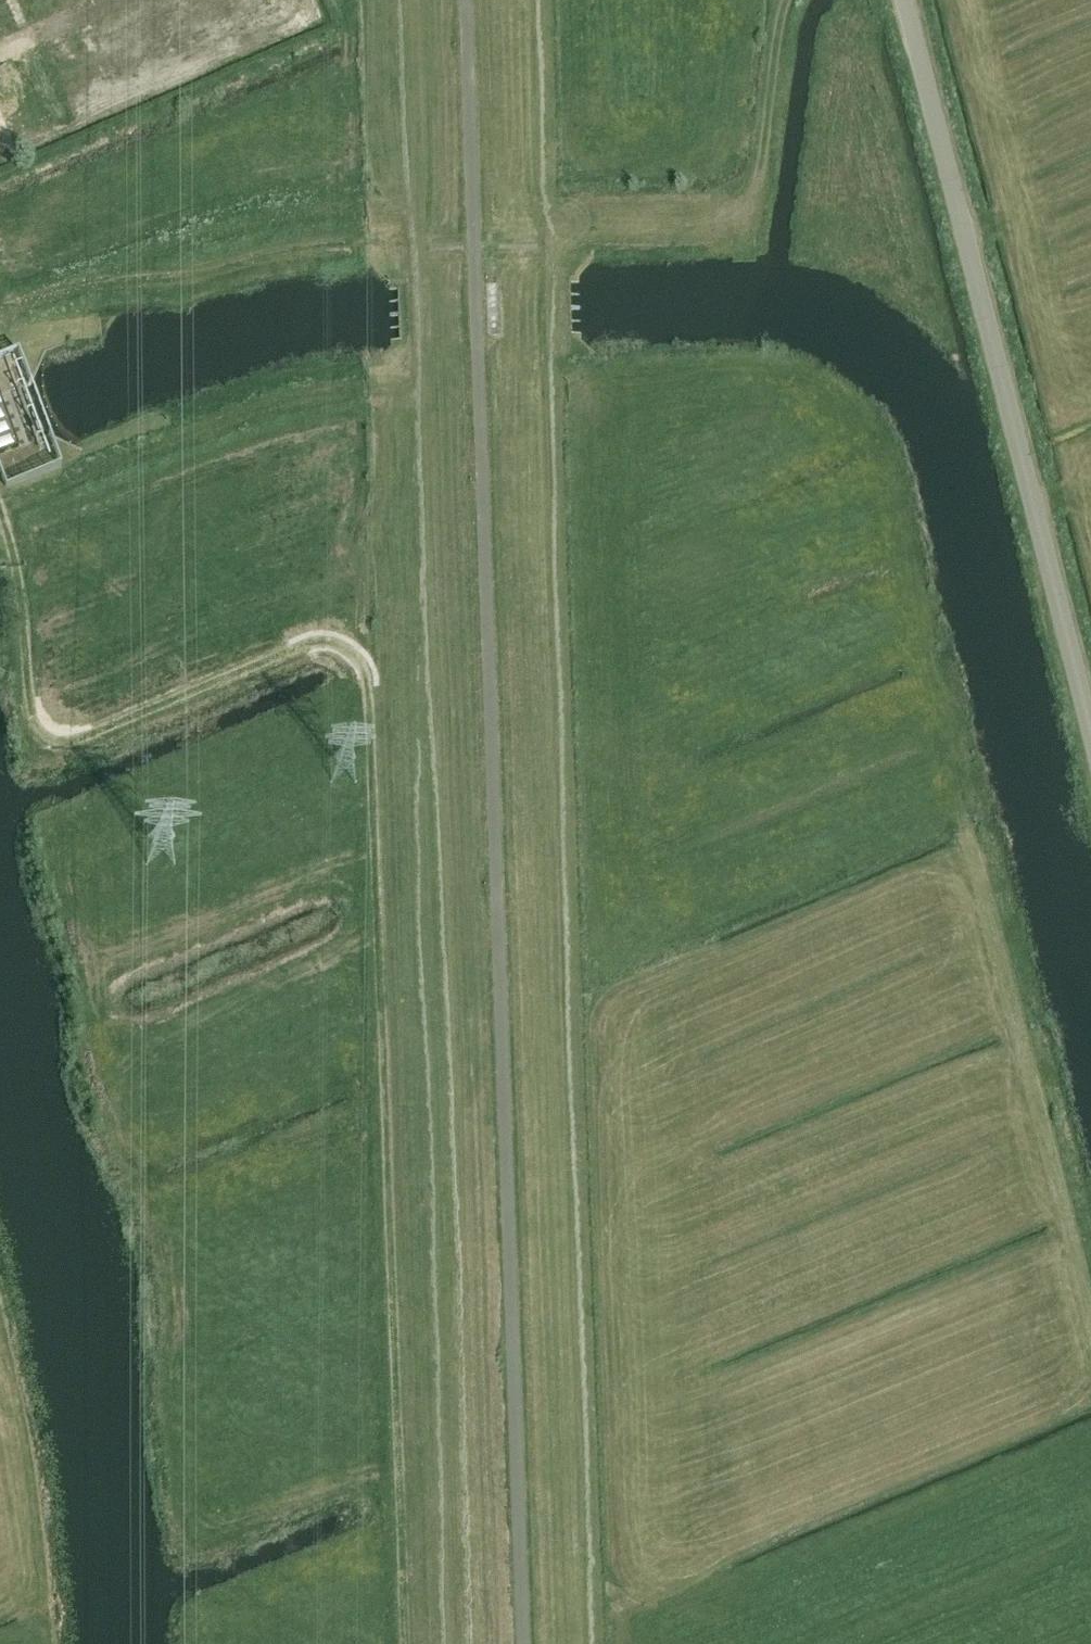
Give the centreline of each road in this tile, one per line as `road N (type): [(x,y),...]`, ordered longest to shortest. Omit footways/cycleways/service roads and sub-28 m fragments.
road 1 (track): [(0,509),(30,706),(44,737),(69,741),(94,734),(314,643),(334,645),(363,669),(404,1643)]
road 2 (tertiary): [(1090,729),(906,0)]

